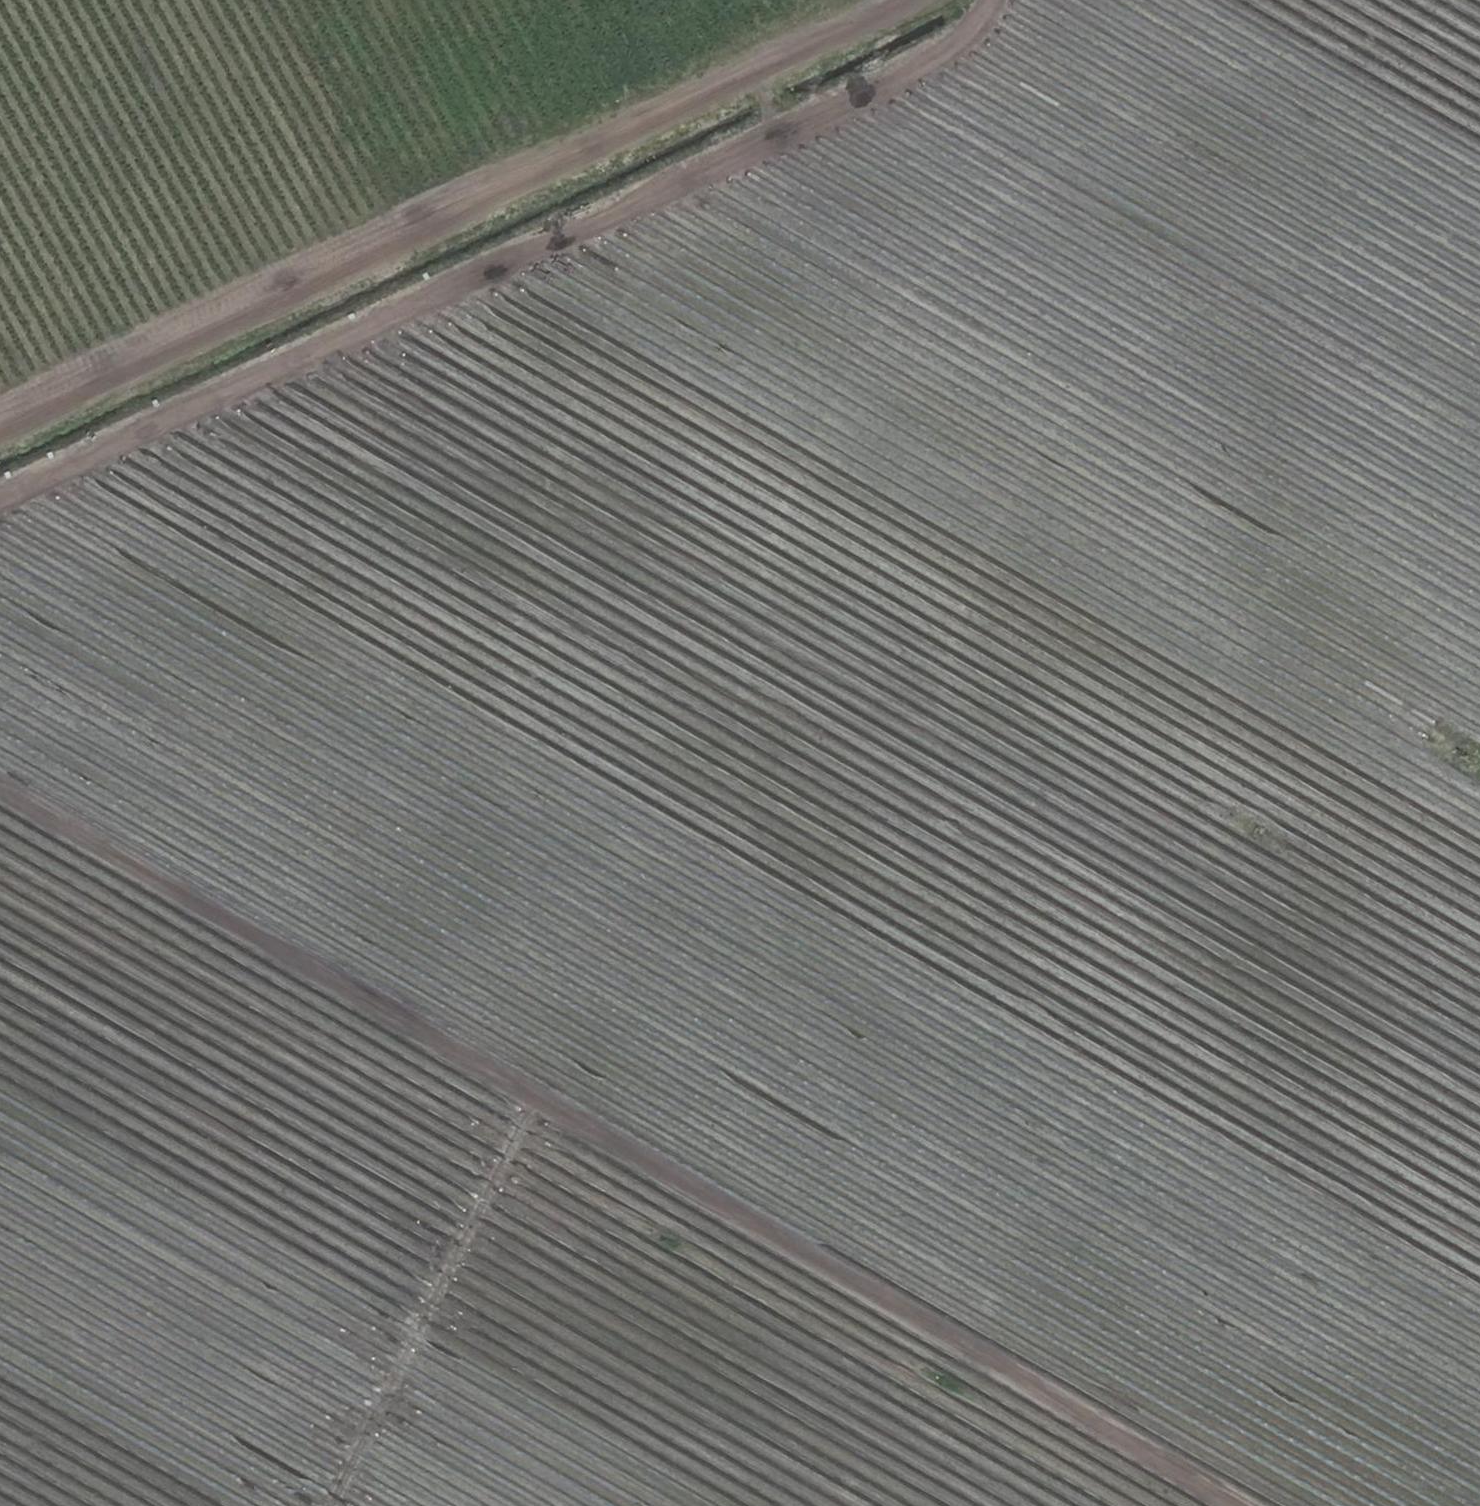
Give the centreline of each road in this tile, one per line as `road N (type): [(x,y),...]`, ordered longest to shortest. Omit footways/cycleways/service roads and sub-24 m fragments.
road 1 (track): [(0,421),(922,0)]

